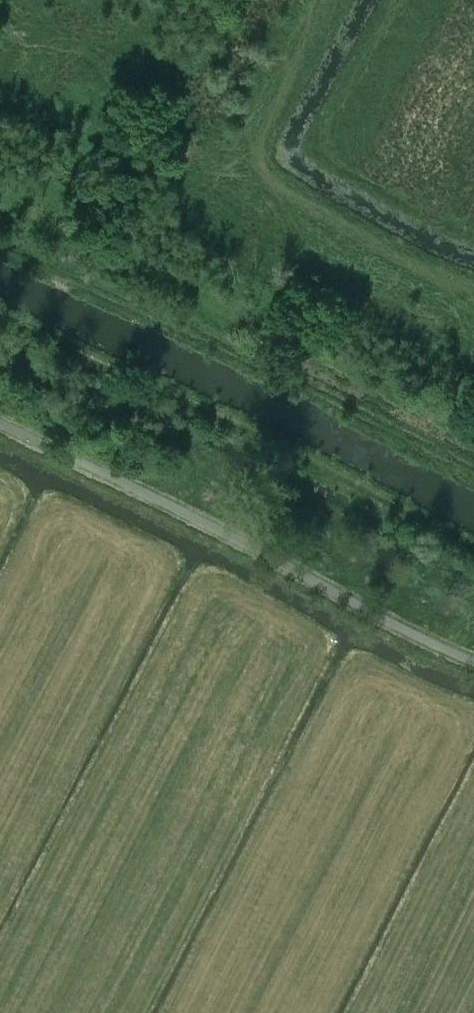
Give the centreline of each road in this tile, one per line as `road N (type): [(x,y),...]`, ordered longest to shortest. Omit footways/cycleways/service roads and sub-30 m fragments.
road 1 (track): [(473,533),(293,439),(0,317)]

